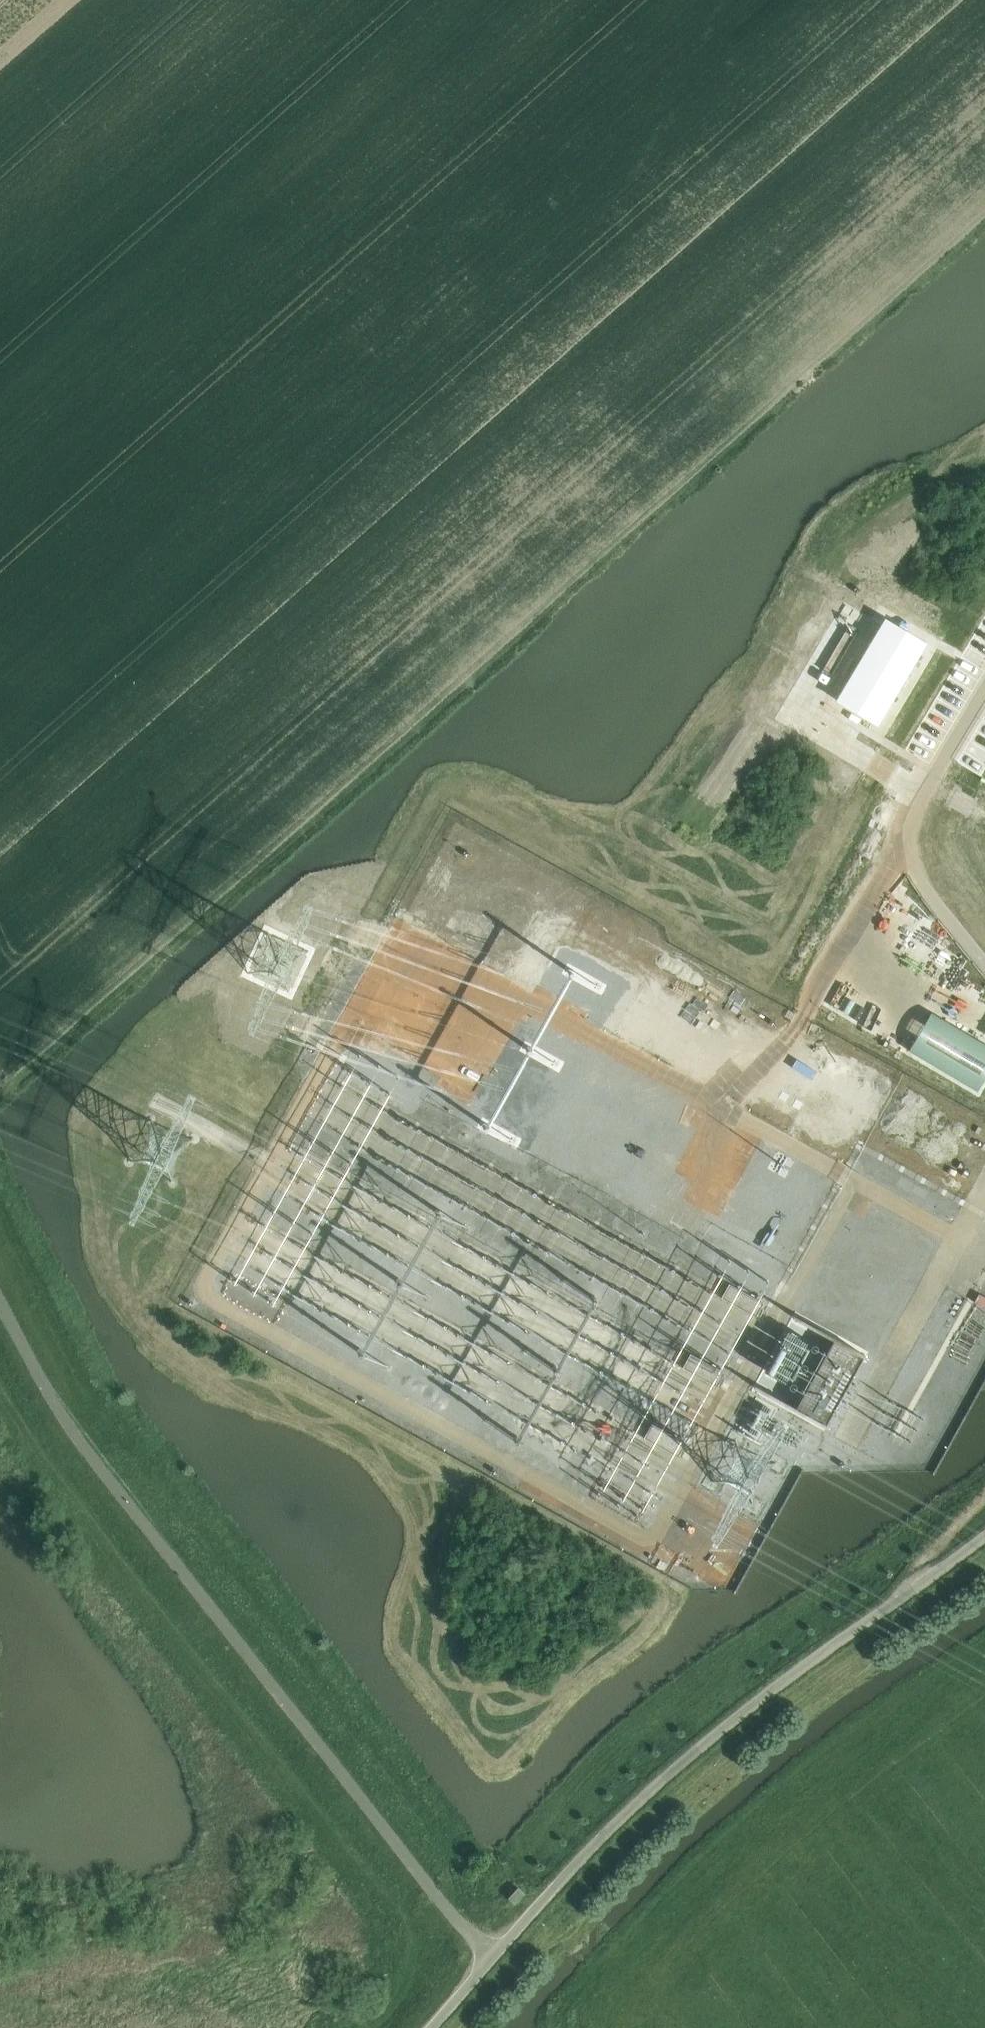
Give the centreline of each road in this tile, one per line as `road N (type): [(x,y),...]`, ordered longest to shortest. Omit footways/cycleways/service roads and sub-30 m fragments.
road 1 (unclassified): [(435,2027),(491,1957),(654,1790),(984,1536)]

